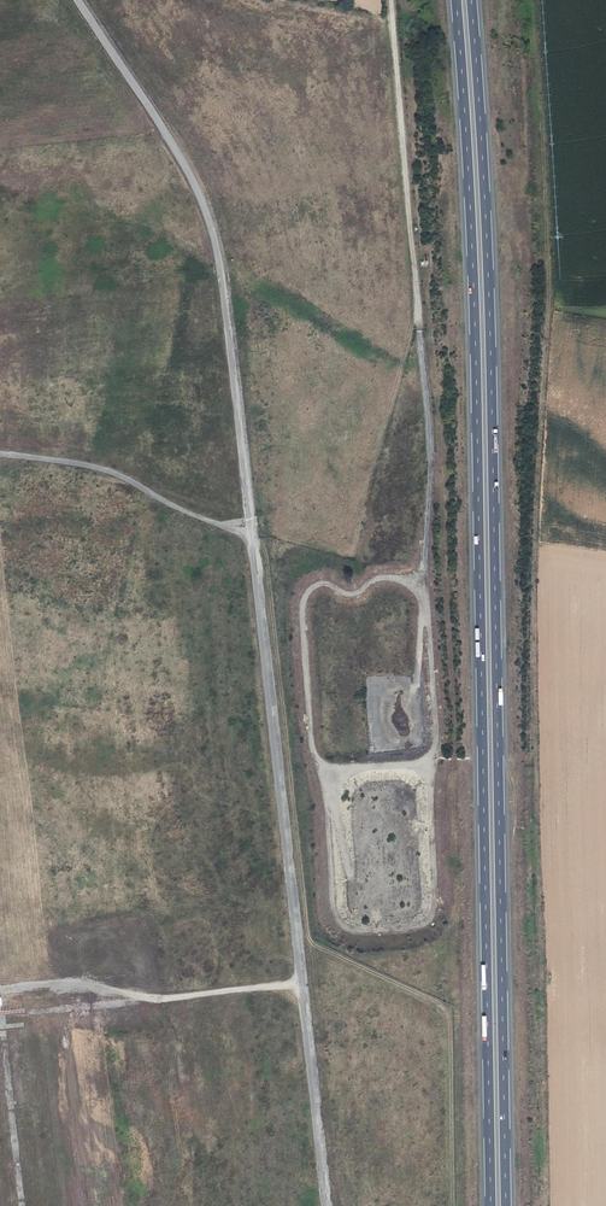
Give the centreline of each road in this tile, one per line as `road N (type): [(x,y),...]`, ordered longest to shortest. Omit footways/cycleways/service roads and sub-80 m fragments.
road 1 (motorway): [(506,1205),(489,276),(471,0)]
road 2 (motorway): [(456,0),(473,284),(491,1205)]
road 3 (track): [(429,920),(368,932),(338,920),(302,621),(306,595),(318,585),(350,595),(381,578),(424,578),(428,412),(391,0)]
road 4 (track): [(424,578),(436,737),(429,920)]
road 5 (track): [(329,810),(340,777),(419,764),(435,747)]

